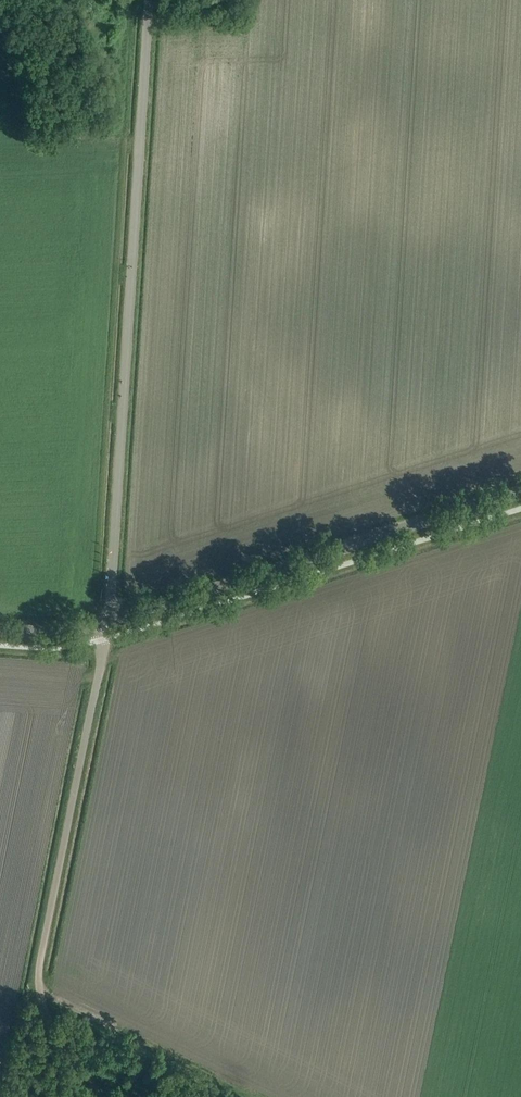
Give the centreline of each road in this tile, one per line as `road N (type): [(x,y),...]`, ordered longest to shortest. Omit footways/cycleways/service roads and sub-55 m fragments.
road 1 (unclassified): [(110,620),(149,0)]
road 2 (unclassified): [(97,1096),(49,1019),(38,977),(110,620)]
road 3 (tertiary): [(110,620),(520,491)]
road 4 (track): [(245,1096),(41,996)]

